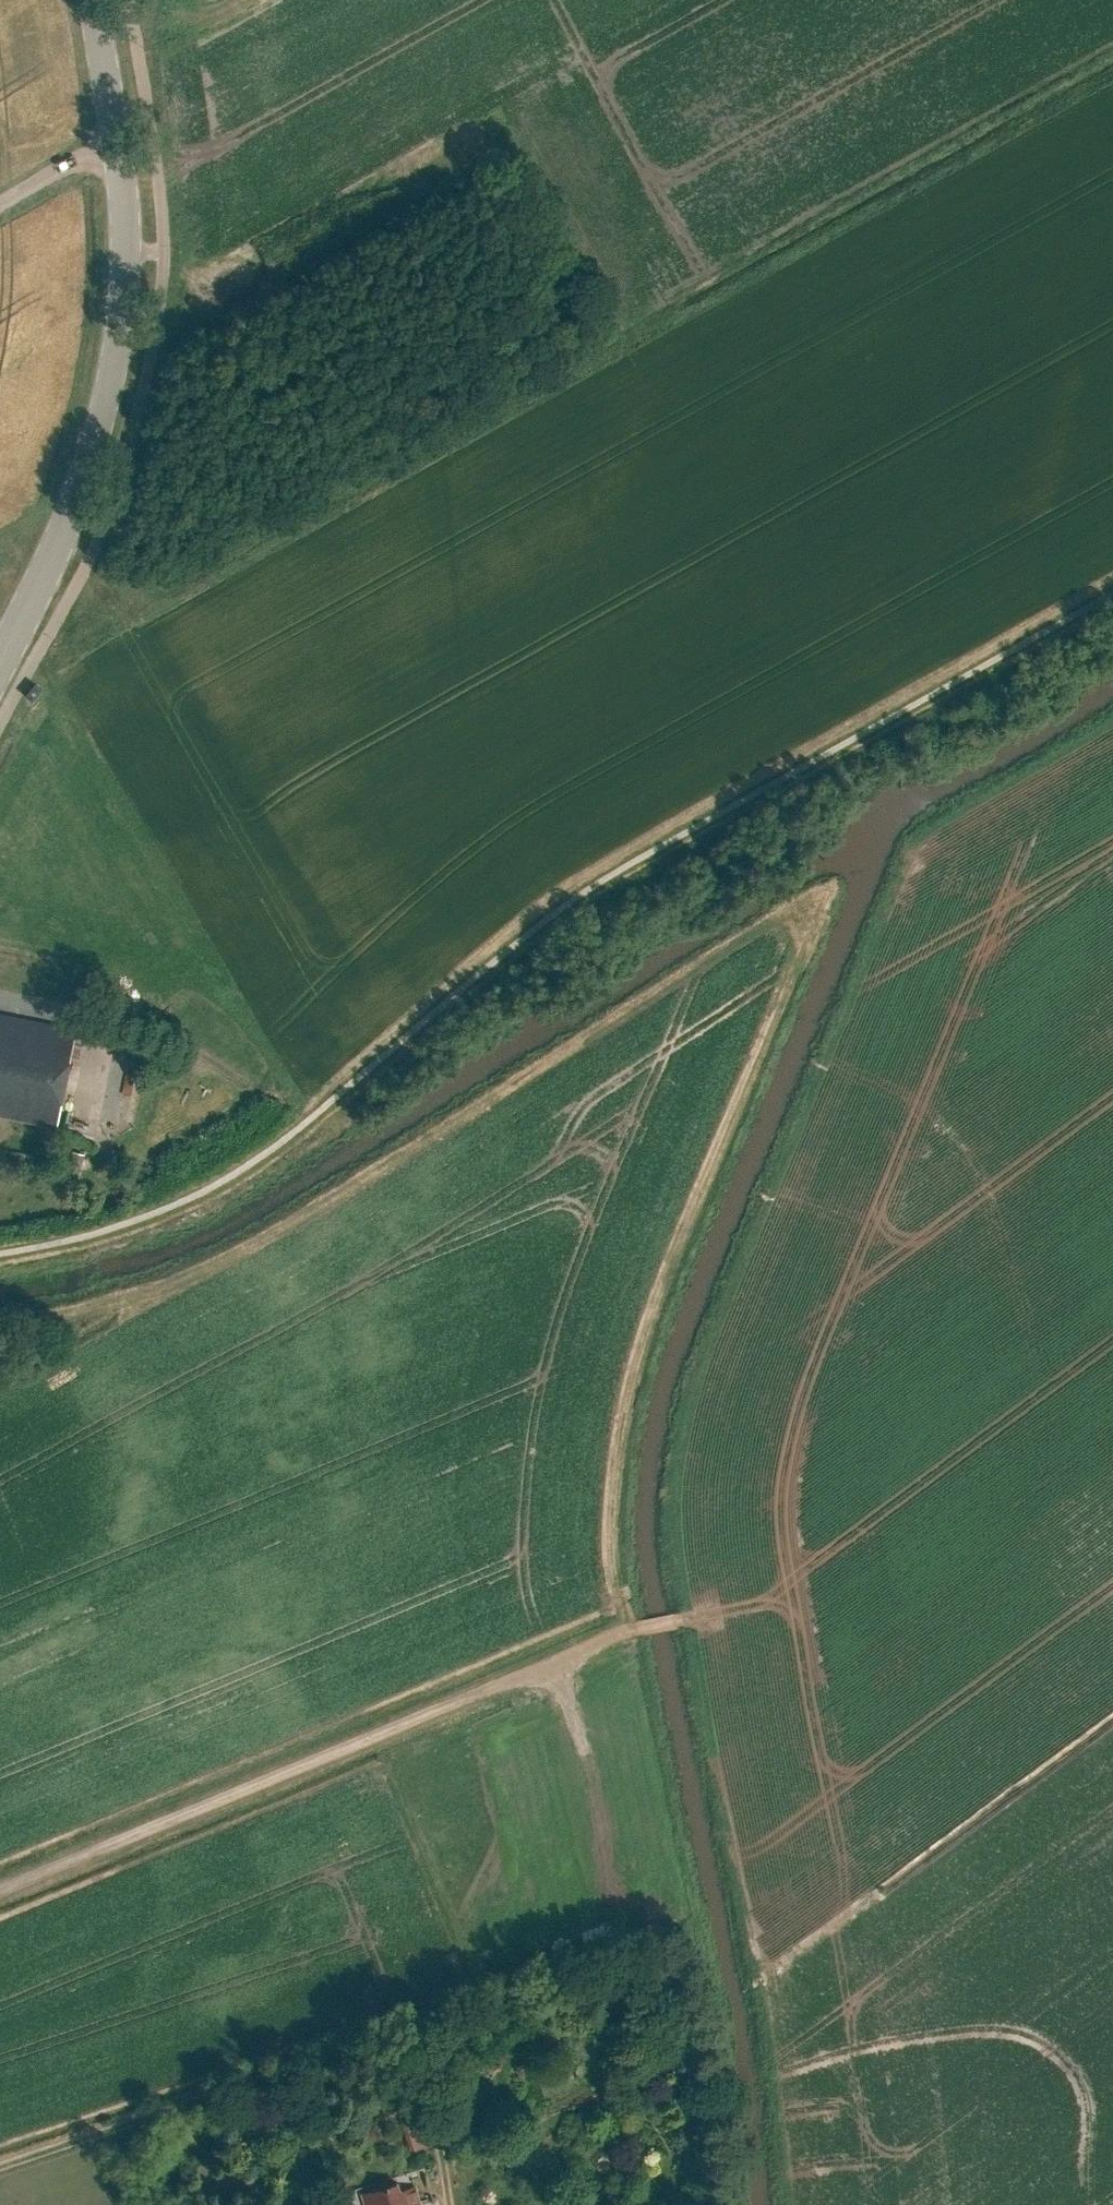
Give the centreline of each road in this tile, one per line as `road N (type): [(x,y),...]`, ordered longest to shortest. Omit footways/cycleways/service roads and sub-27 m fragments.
road 1 (secondary): [(0,664),(99,440),(122,308),(123,221),(104,0)]
road 2 (track): [(117,144),(0,211)]

